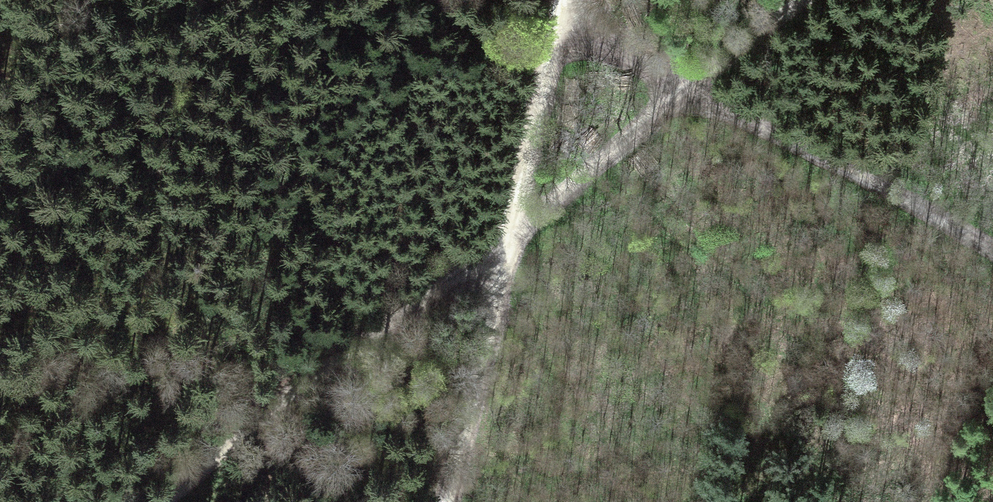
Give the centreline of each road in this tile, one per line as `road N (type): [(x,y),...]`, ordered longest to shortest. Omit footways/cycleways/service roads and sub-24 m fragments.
road 1 (track): [(165,501),(506,237)]
road 2 (track): [(992,246),(681,89)]
road 3 (unclassified): [(506,237),(447,501)]
road 4 (unclassified): [(560,14),(506,237)]
road 5 (unclassified): [(681,89),(506,237)]
road 6 (unclassified): [(807,0),(681,89)]
road 7 (unclassified): [(560,14),(681,89)]
road 8 (track): [(442,0),(486,31),(549,55)]

